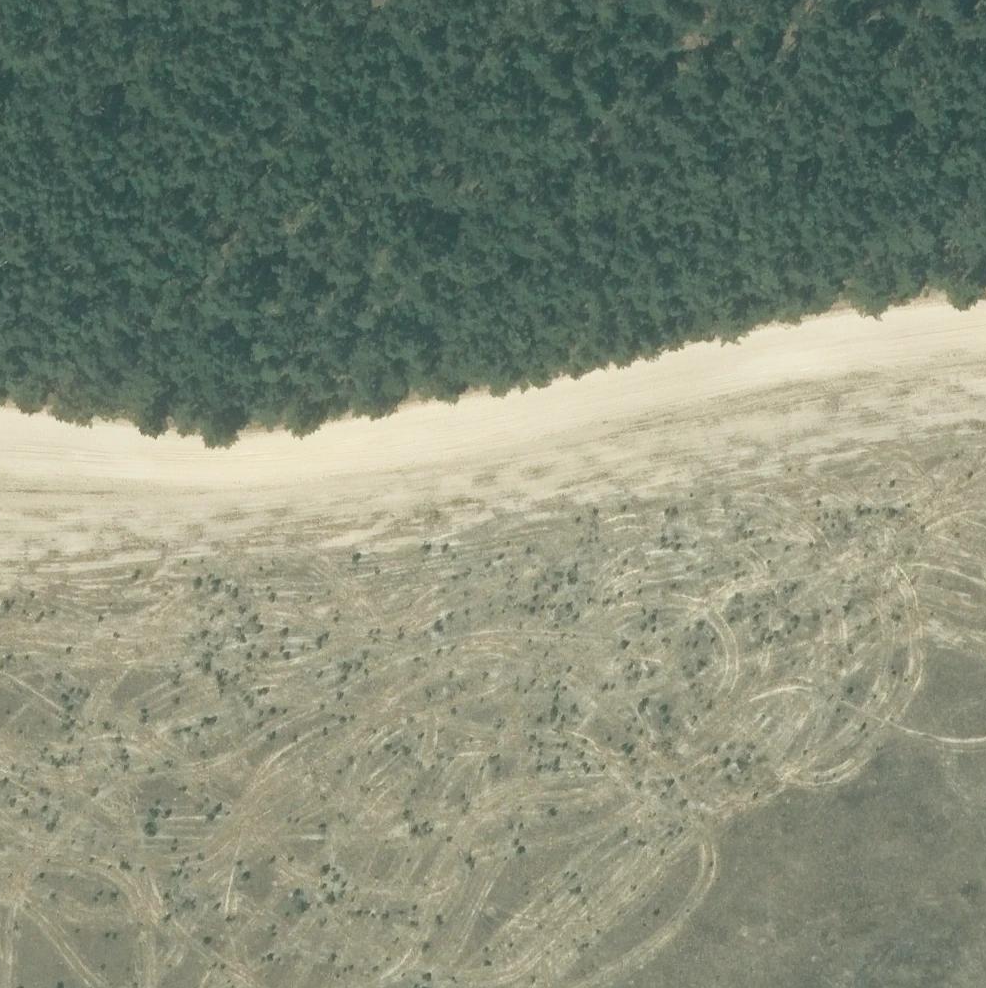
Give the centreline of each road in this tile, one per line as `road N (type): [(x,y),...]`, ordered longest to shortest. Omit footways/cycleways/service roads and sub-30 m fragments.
road 1 (track): [(0,448),(230,462),(985,320)]

